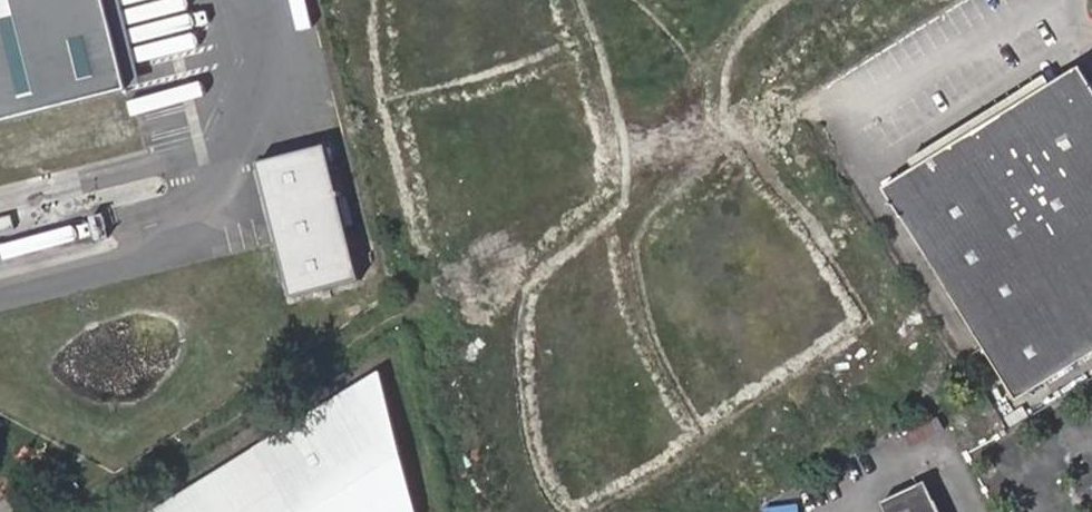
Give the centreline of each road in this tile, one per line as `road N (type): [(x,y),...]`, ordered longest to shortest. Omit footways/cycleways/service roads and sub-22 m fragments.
road 1 (unclassified): [(816,0),(425,227)]

